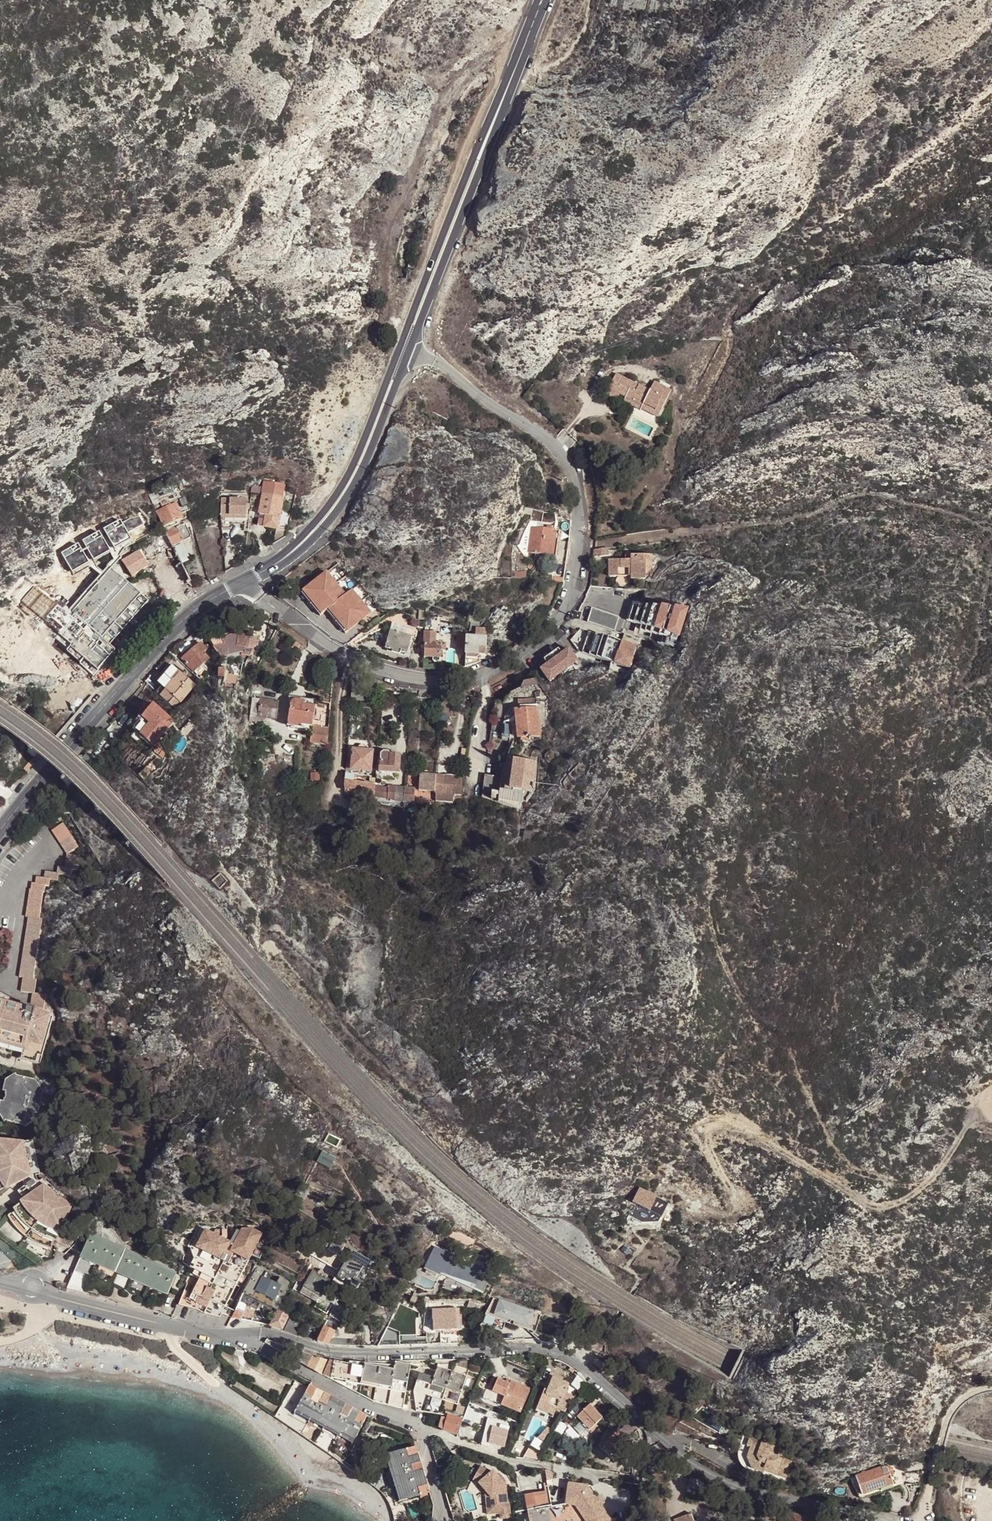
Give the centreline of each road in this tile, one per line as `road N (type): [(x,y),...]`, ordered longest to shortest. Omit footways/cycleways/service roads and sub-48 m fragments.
road 1 (residential): [(246,579),(341,652),(424,678),(493,671),(521,656),(556,617),(577,554),(578,504),(568,464),(537,429),(408,341)]
road 2 (residential): [(221,1336),(261,1332),(321,1350),(528,1348),(572,1358),(714,1479),(883,1520)]
road 3 (secondary): [(544,0),(408,341)]
road 4 (secondary): [(246,579),(174,628),(0,829)]
road 5 (secondary): [(408,341),(340,498),(296,549),(246,579)]
road 6 (residential): [(416,1426),(502,1462),(624,1476)]
road 7 (residential): [(416,1426),(221,1336)]
road 8 (residential): [(31,1288),(221,1336)]
road 9 (track): [(922,1506),(953,1413),(991,1386)]

